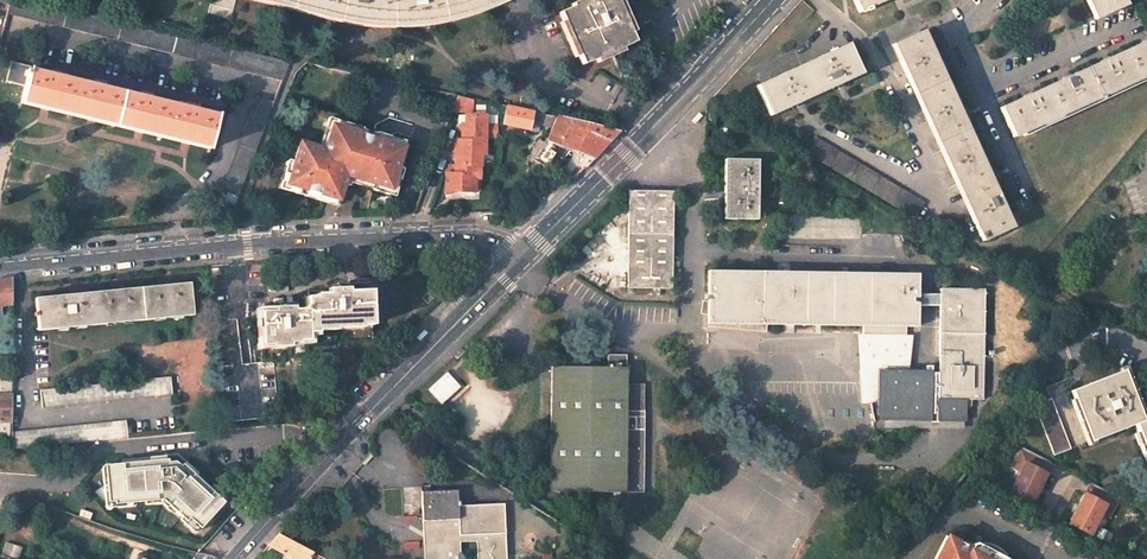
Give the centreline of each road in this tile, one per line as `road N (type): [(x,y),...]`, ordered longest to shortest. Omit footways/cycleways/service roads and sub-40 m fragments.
road 1 (unclassified): [(0,266),(470,233),(498,238),(521,258)]
road 2 (primary): [(521,258),(237,558)]
road 3 (primary): [(772,0),(521,258)]

